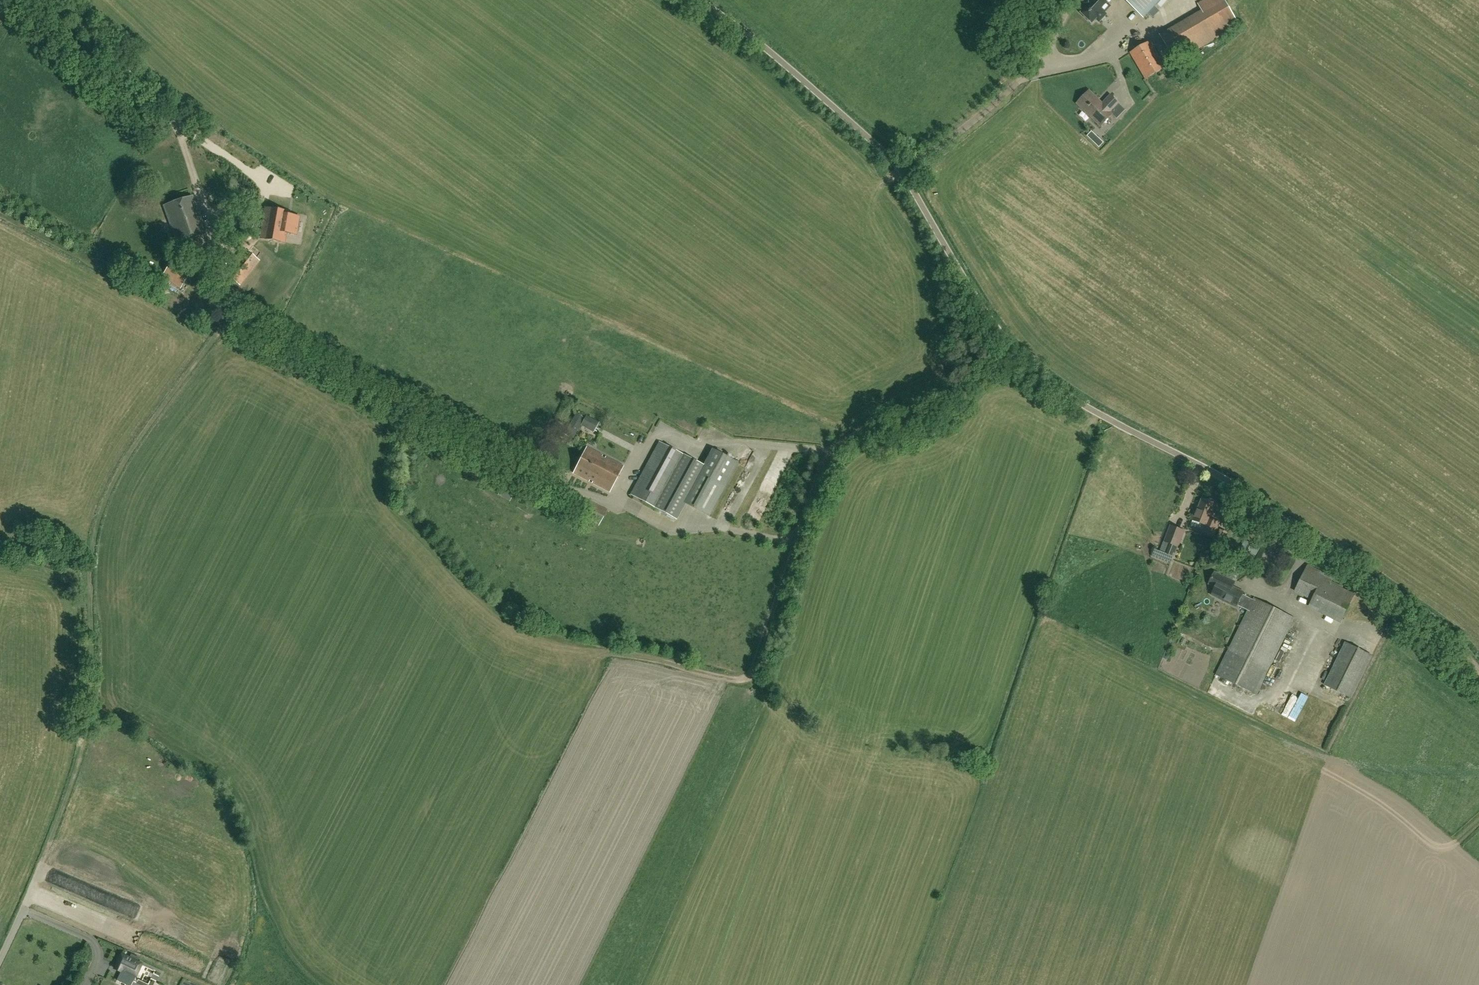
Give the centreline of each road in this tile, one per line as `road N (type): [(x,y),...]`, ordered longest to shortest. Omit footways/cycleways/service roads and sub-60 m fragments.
road 1 (unclassified): [(1358,567),(1207,468),(1107,420),(1036,372),(1003,338),(904,175),(878,147),(694,0)]
road 2 (track): [(34,882),(86,728),(90,564),(102,505),(131,450),(229,316)]
road 3 (track): [(673,663),(745,677),(826,460),(863,430),(1016,355)]
road 4 (track): [(795,542),(673,529),(534,477),(394,405)]
road 5 (track): [(904,175),(1030,75),(1072,0)]
road 6 (track): [(394,405),(229,316)]
road 7 (track): [(175,119),(60,0)]
road 8 (track): [(1358,567),(1419,609),(1478,668)]

